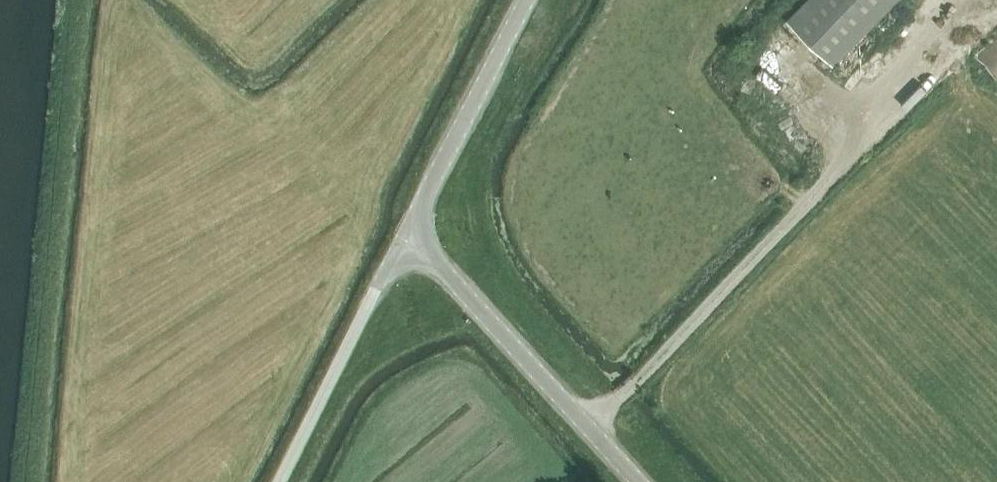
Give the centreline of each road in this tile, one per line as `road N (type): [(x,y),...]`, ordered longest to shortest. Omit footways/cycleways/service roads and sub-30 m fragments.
road 1 (track): [(587,427),(857,149),(827,110),(930,0)]
road 2 (tertiary): [(640,481),(441,269),(402,243)]
road 3 (tertiary): [(402,243),(526,0)]
road 4 (unclassified): [(279,481),(402,243)]

